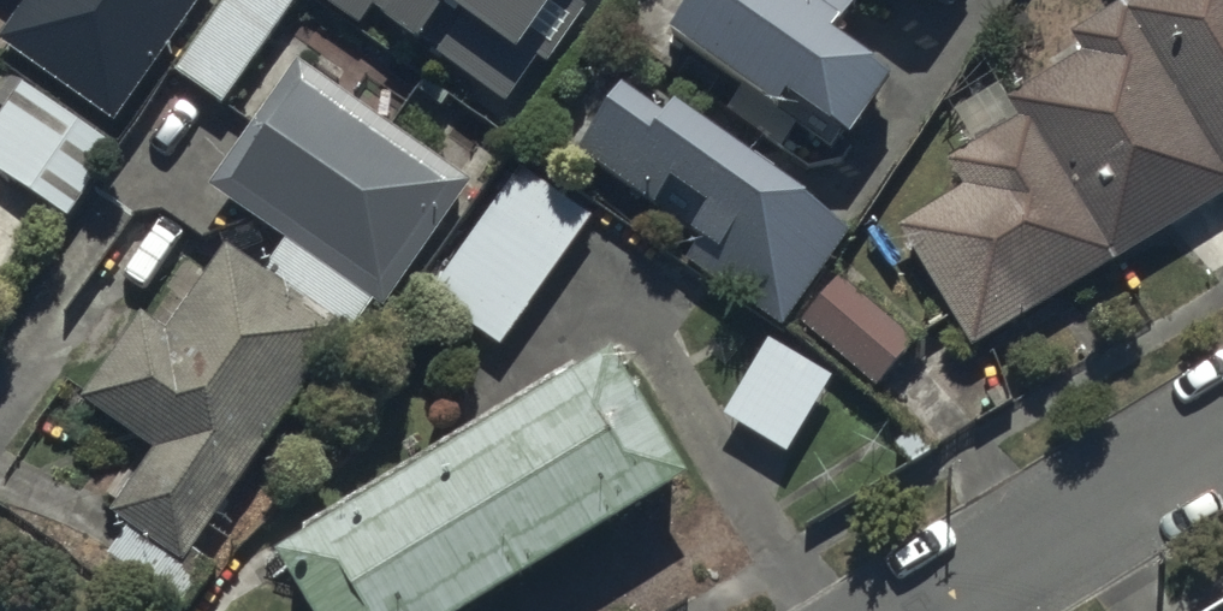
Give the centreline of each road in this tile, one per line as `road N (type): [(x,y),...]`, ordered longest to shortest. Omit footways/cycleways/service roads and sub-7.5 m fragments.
road 1 (residential): [(914,610),(1222,430)]

